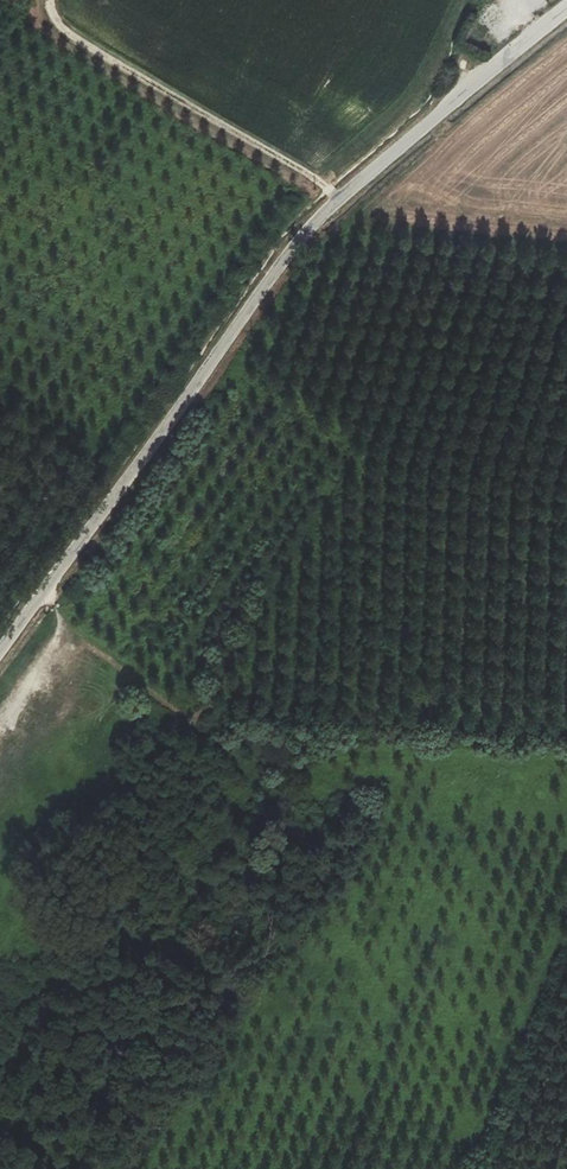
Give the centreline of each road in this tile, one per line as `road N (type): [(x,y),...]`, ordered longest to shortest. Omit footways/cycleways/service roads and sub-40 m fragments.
road 1 (unclassified): [(0,649),(308,231),(566,9)]
road 2 (track): [(50,0),(57,22),(82,44),(341,199)]

